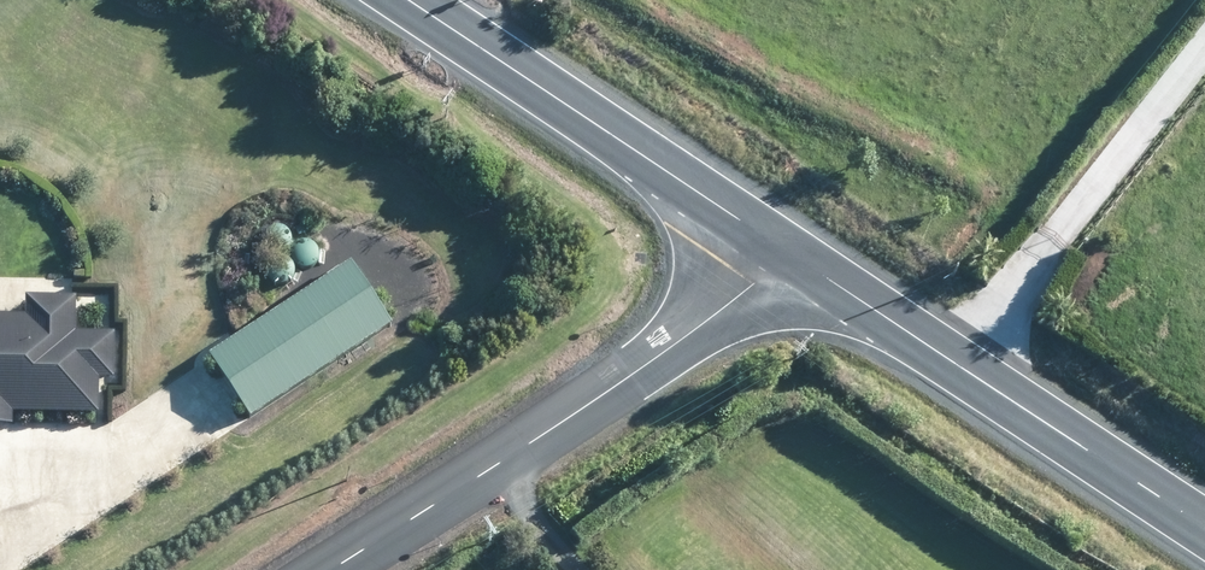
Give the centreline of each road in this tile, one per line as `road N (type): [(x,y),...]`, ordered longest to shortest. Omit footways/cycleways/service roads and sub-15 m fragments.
road 1 (unclassified): [(332,569),(798,263)]
road 2 (tertiary): [(798,263),(1204,531)]
road 3 (tertiary): [(399,0),(798,263)]

